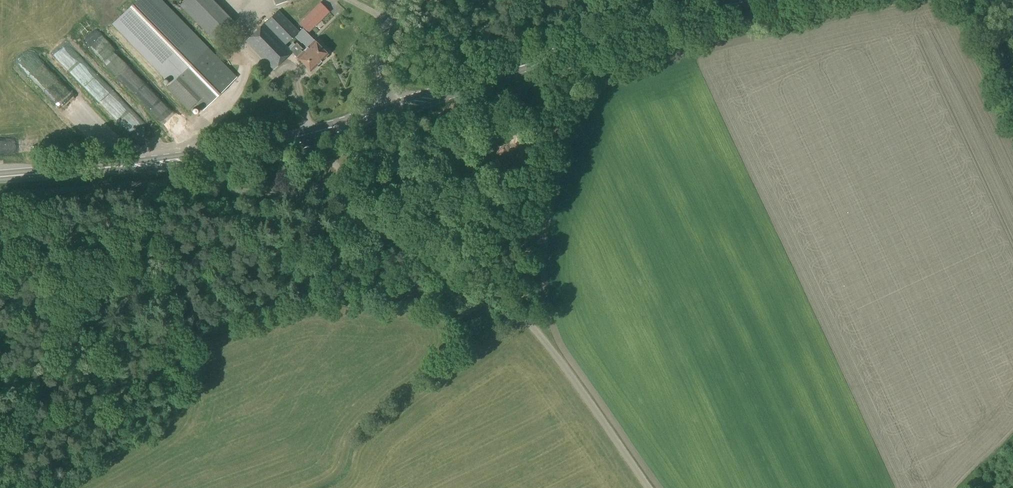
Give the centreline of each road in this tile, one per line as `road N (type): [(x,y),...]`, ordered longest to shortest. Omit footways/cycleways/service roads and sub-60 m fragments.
road 1 (primary): [(0,178),(223,155),(385,111)]
road 2 (primary): [(759,0),(385,111)]

